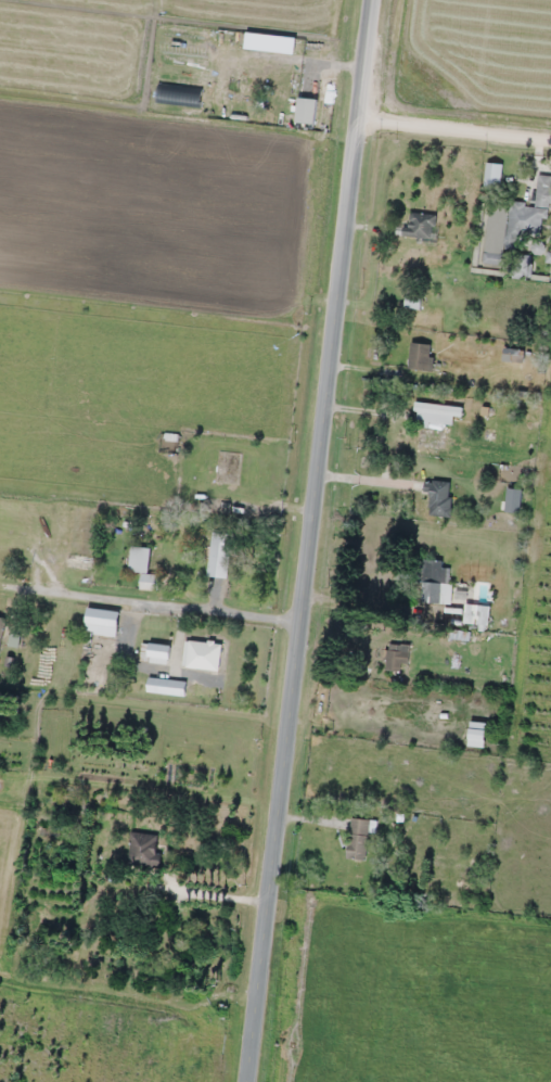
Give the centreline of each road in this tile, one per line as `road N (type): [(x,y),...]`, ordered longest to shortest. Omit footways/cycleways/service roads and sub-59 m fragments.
road 1 (tertiary): [(249,1081),(377,0)]
road 2 (residential): [(550,144),(362,122)]

